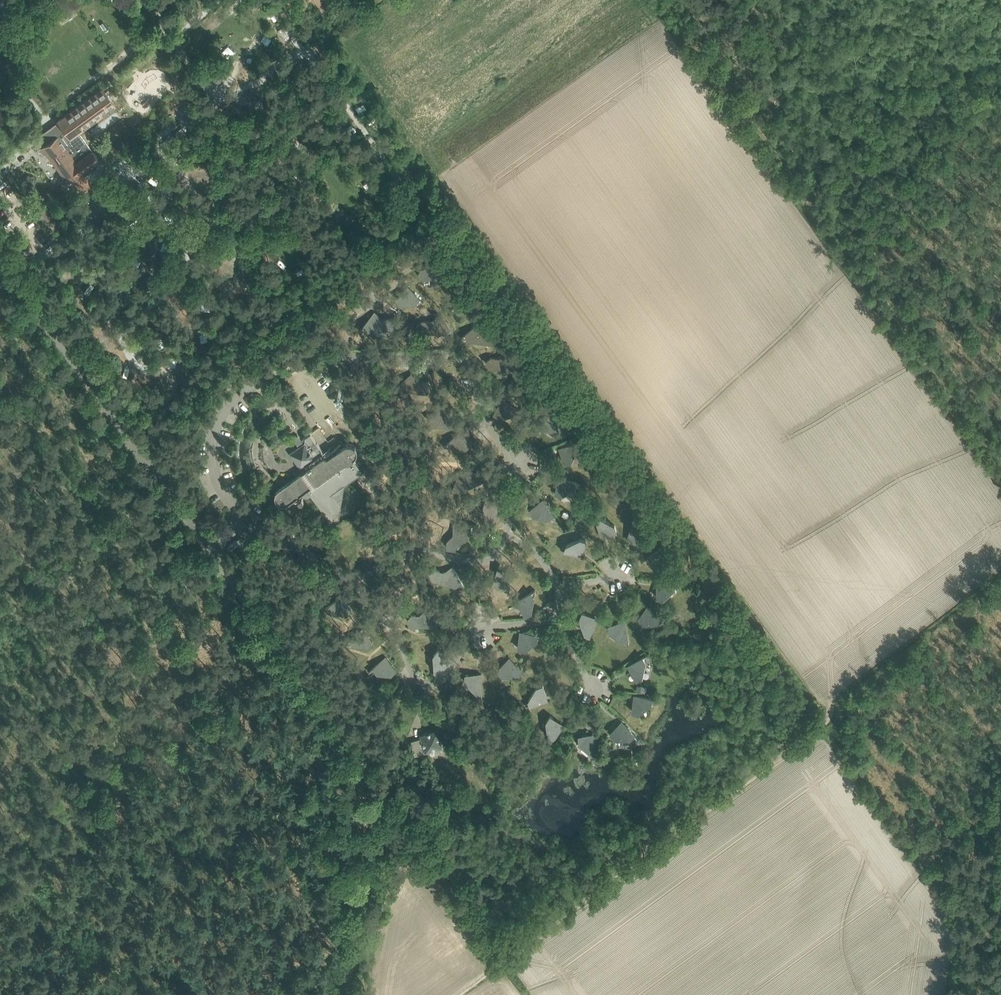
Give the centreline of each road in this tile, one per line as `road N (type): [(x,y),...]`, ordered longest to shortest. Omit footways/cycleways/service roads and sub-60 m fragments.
road 1 (unclassified): [(343,994),(377,785),(0,261)]
road 2 (track): [(242,510),(217,483),(216,426),(232,400),(308,348),(363,358),(451,354),(465,363),(484,418),(516,462),(514,505),(488,560),(419,549),(352,580),(258,530)]
road 3 (track): [(457,994),(823,724),(829,705)]
road 4 (track): [(352,580),(404,648),(418,681),(435,684),(480,627),(557,613),(555,580),(505,533)]
road 5 (track): [(347,355),(354,314),(386,302),(397,278),(438,250),(459,253),(471,290),(509,316)]

